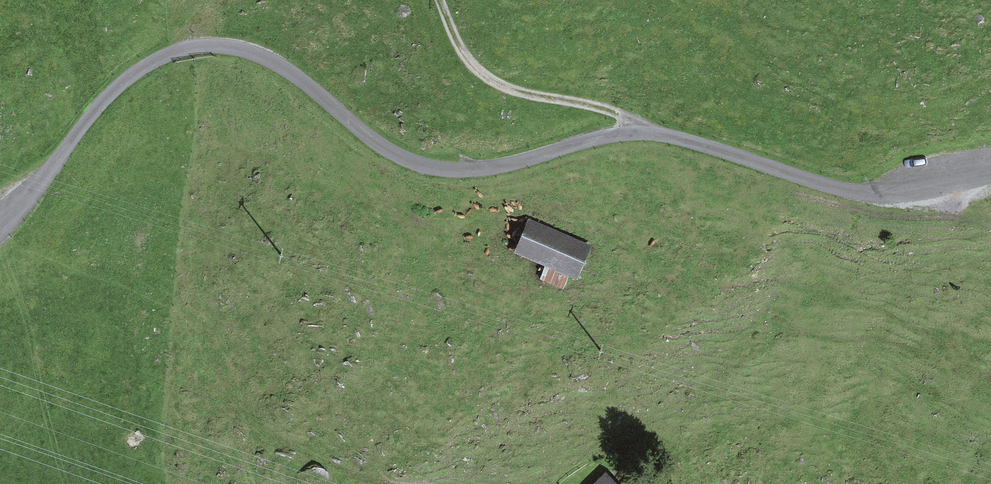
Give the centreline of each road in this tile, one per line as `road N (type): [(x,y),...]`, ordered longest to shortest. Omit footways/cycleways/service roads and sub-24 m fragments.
road 1 (unclassified): [(990,175),(856,193),(647,133),(503,166),(431,168),(387,149),(265,59),(198,46),(124,82),(0,226)]
road 2 (track): [(440,0),(467,60),(500,86),(620,114),(647,133)]

